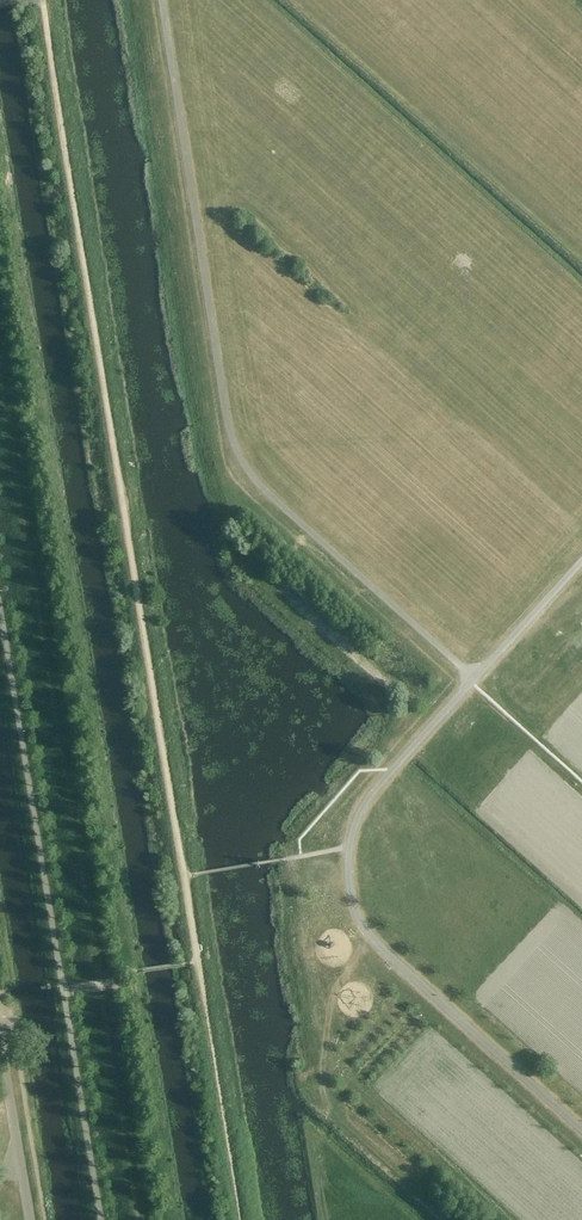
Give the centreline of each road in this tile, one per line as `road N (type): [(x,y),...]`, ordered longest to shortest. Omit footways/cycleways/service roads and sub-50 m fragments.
road 1 (track): [(199,961),(241,1219)]

